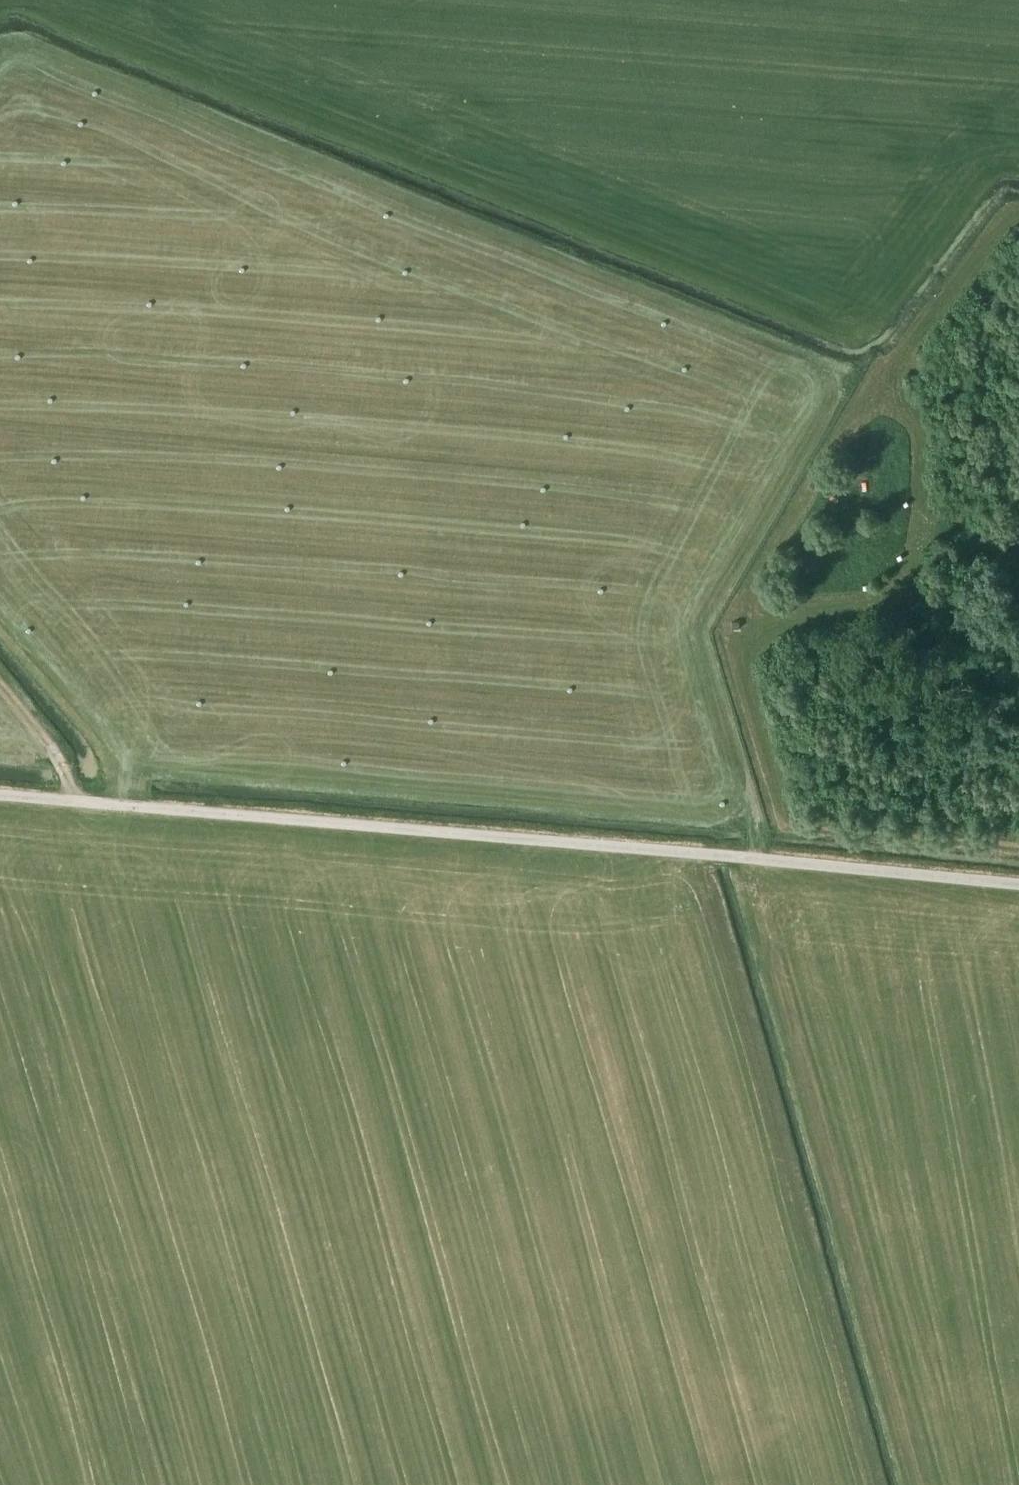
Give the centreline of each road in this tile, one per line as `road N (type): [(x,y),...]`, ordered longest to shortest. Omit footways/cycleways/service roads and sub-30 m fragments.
road 1 (track): [(0,794),(1018,883)]

